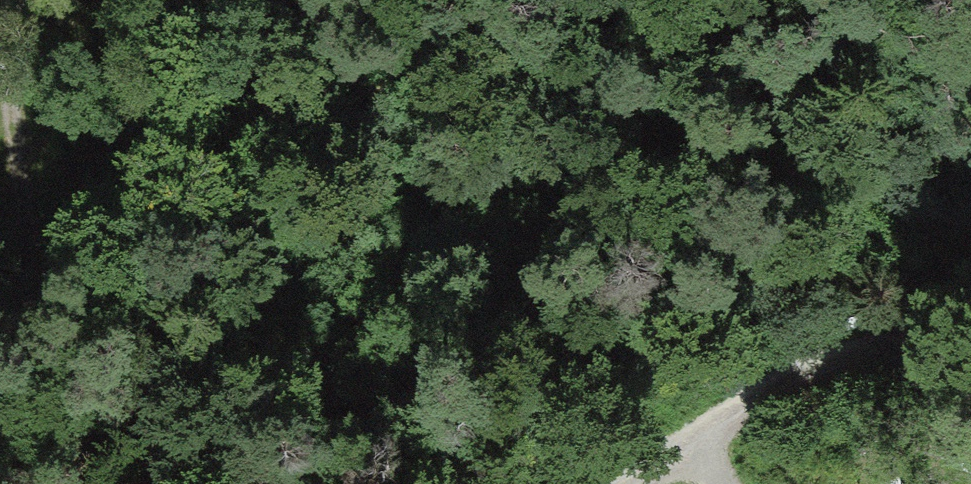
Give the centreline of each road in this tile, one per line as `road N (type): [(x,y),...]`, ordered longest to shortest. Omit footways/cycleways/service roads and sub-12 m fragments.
road 1 (track): [(40,0),(25,143),(56,483)]
road 2 (track): [(970,344),(864,350),(688,441)]
road 3 (track): [(25,143),(126,0)]
road 4 (residential): [(623,483),(688,441),(725,483)]

